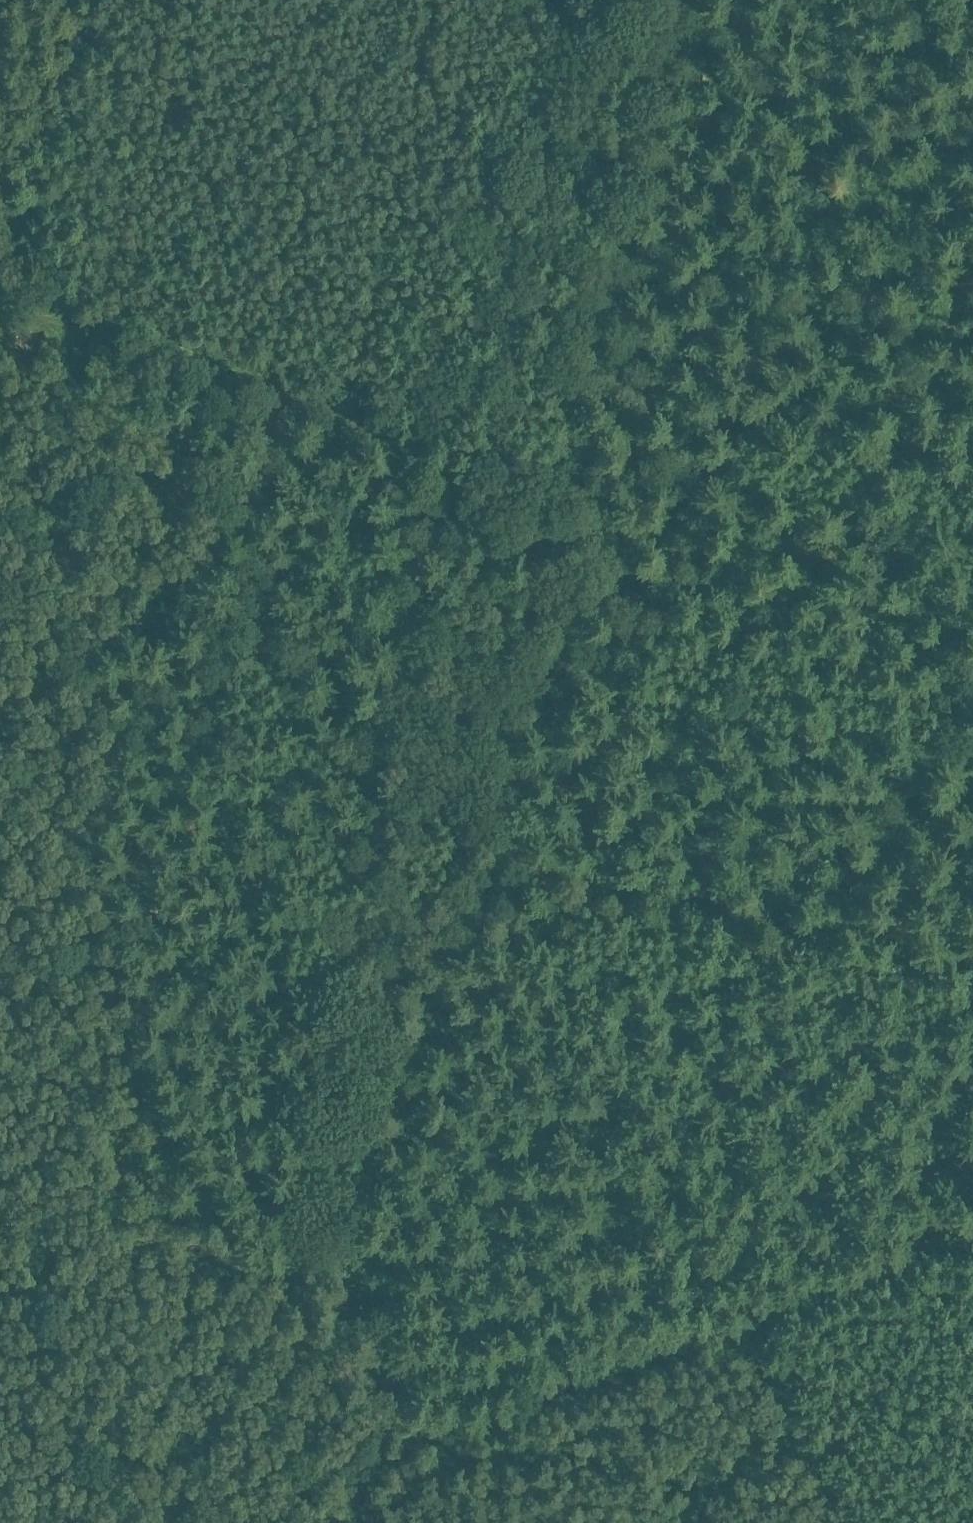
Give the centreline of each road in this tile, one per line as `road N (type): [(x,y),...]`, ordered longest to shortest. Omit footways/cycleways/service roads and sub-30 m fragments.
road 1 (track): [(672,0),(545,537),(438,872)]
road 2 (track): [(160,493),(108,642),(128,1031),(260,1223),(313,1249)]
road 3 (track): [(294,1522),(972,1240)]
road 4 (track): [(545,537),(299,391),(64,322),(0,313)]
road 5 (track): [(64,322),(100,410),(160,493),(187,484),(157,408),(115,361)]
road 6 (track): [(313,1249),(319,1315),(413,1473)]

